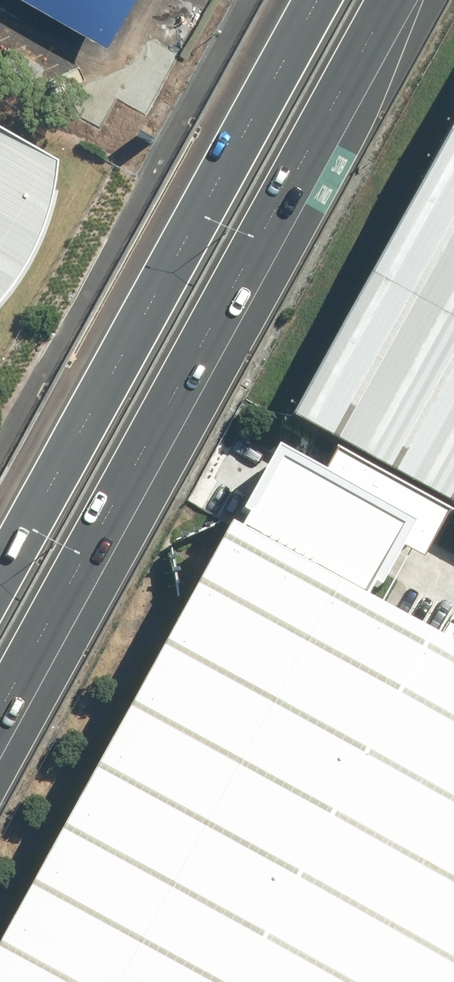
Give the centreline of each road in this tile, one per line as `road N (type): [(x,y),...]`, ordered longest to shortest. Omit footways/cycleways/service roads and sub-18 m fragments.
road 1 (motorway): [(394,0),(0,702)]
road 2 (motorway): [(0,561),(310,0)]

